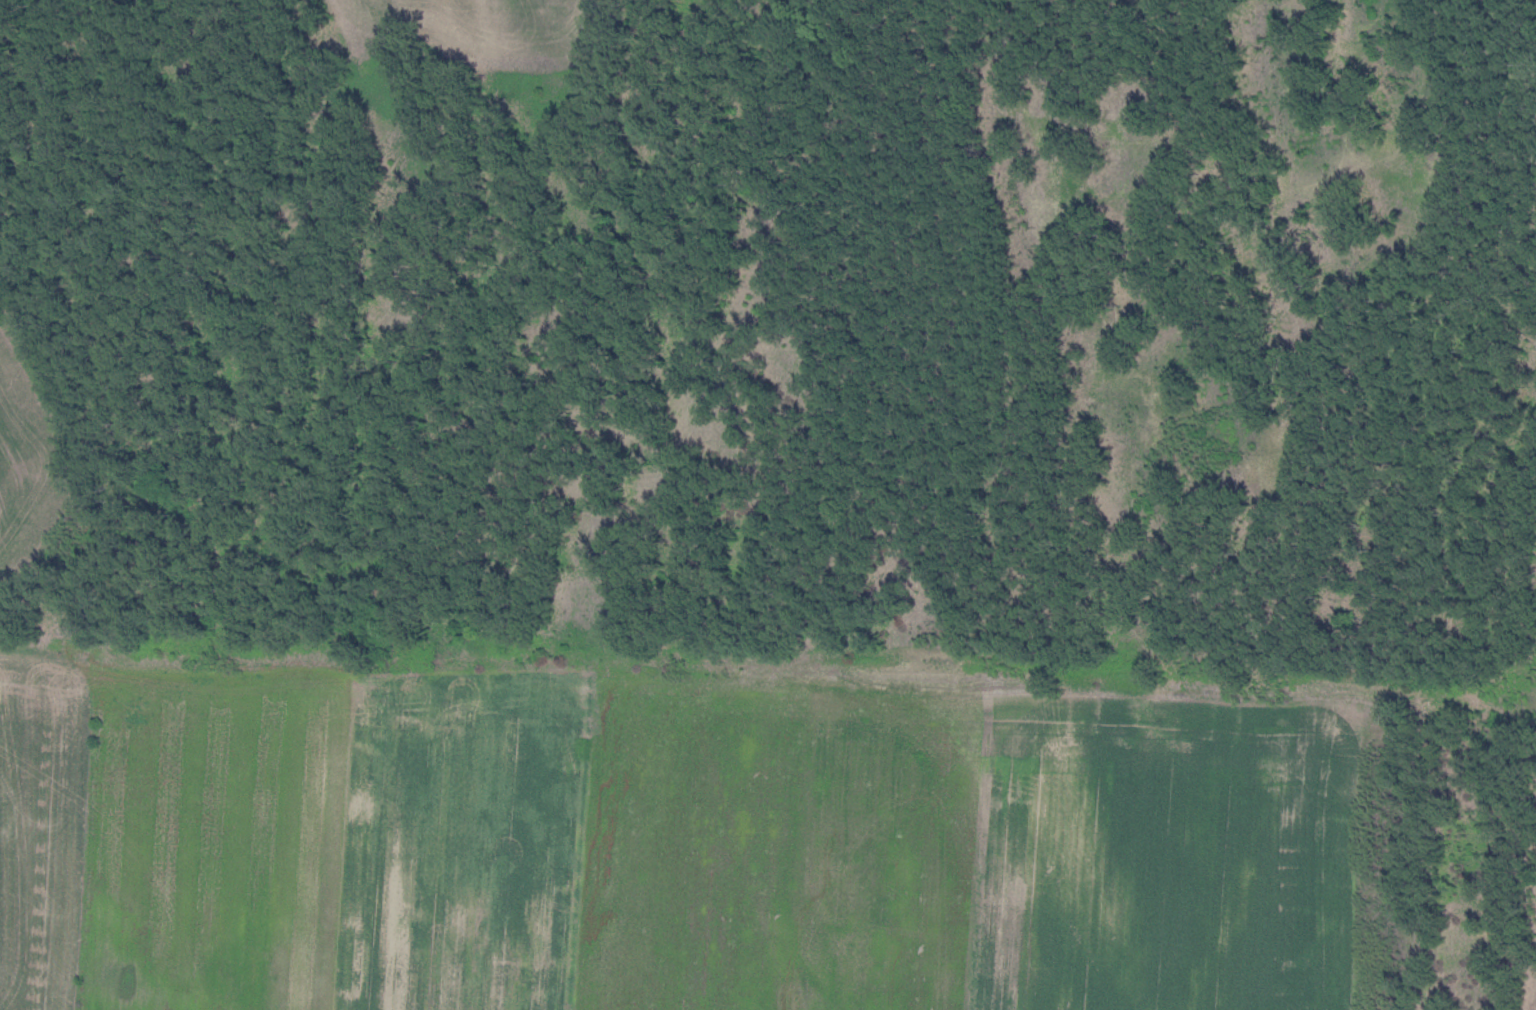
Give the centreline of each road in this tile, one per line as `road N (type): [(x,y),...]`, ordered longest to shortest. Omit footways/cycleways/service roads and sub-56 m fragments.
road 1 (residential): [(0,703),(1535,734)]

